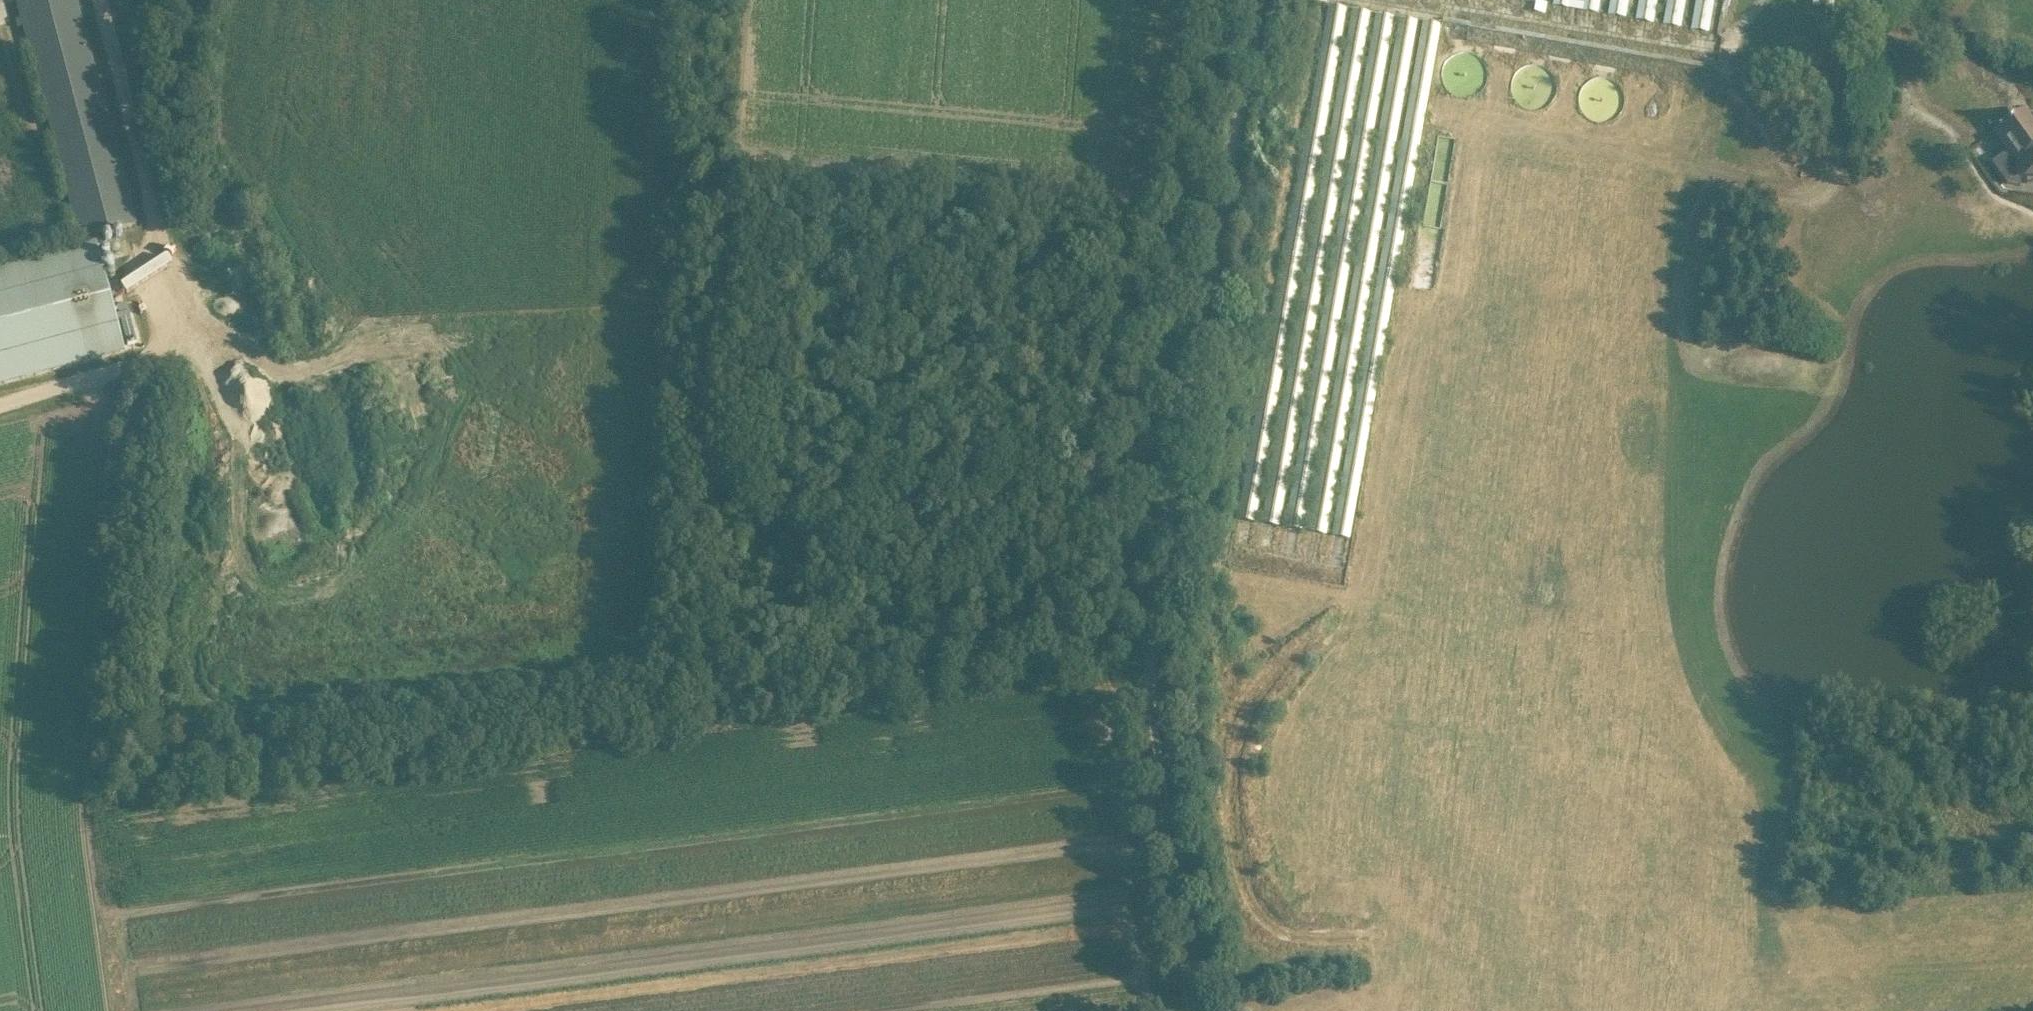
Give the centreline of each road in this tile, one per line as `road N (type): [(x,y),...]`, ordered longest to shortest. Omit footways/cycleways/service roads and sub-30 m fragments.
road 1 (track): [(1186,1010),(1148,683),(1164,540),(1261,0)]
road 2 (track): [(0,405),(114,373),(143,351),(159,316),(149,193),(100,0)]

